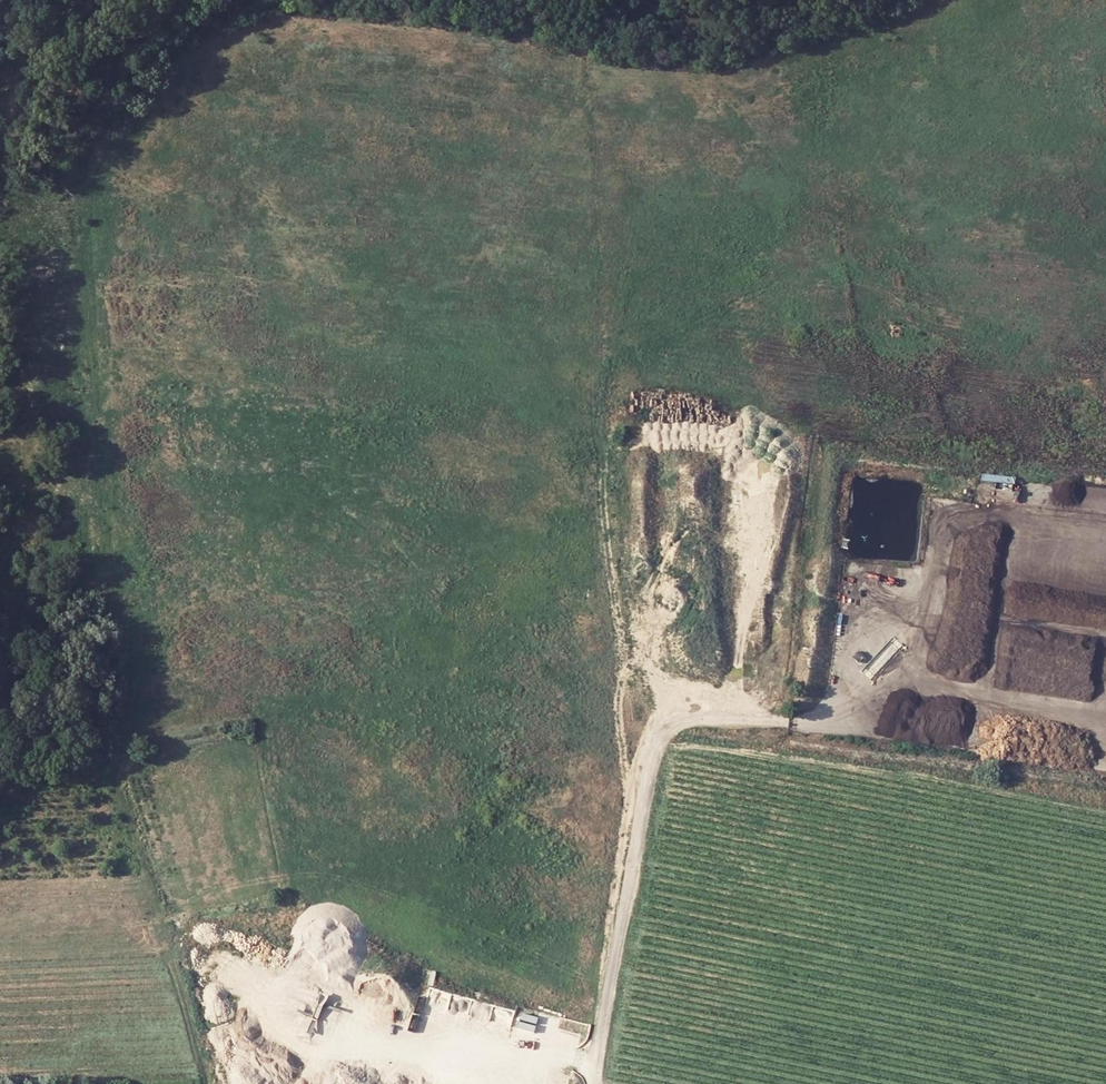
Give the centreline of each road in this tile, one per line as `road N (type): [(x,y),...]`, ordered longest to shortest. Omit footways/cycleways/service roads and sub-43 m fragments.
road 1 (unclassified): [(595,1083),(661,739),(688,718),(788,723)]

